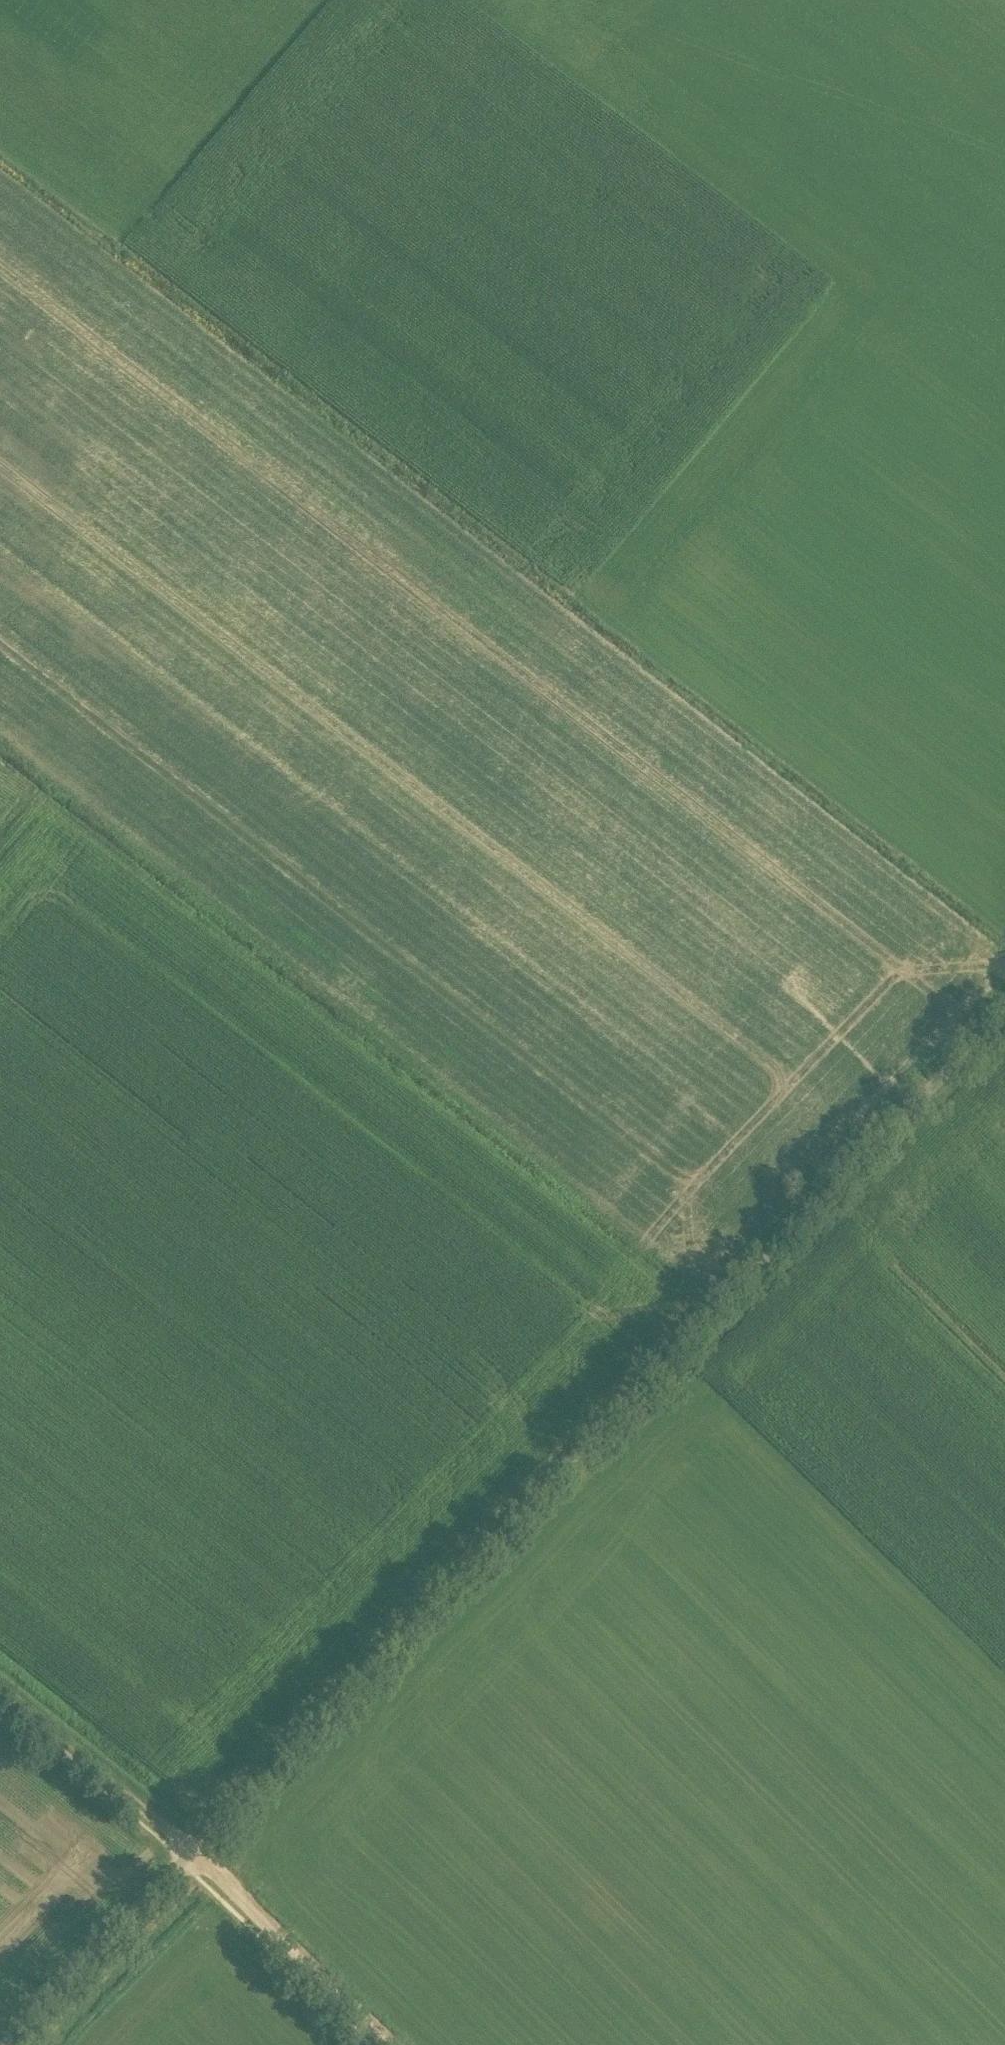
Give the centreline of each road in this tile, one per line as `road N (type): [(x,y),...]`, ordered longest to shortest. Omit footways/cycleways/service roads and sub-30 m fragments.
road 1 (unclassified): [(6,2044),(1004,1024)]
road 2 (track): [(0,1697),(193,1853),(387,2044)]

